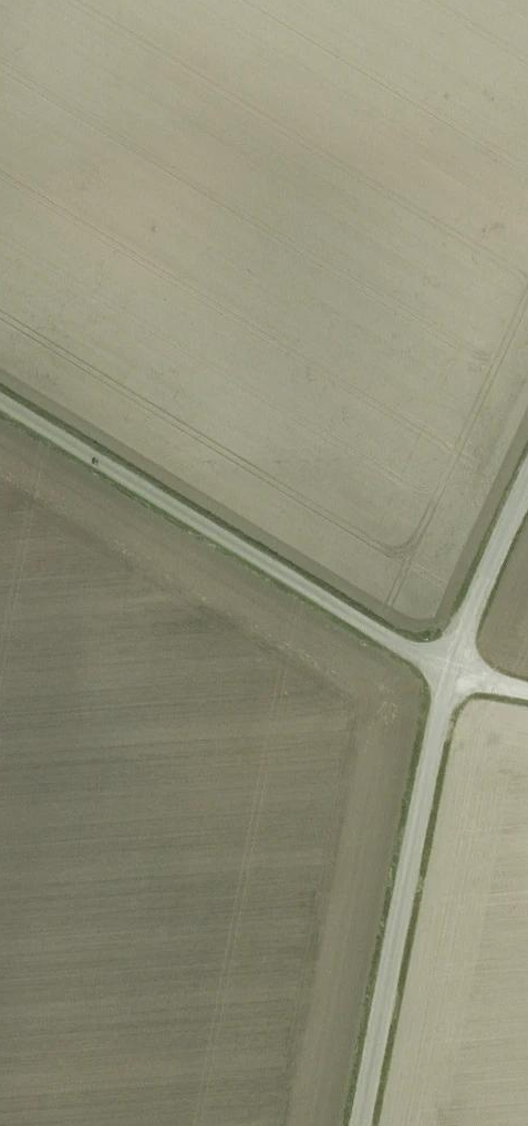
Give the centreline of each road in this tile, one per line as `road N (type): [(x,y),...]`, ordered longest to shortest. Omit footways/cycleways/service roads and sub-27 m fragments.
road 1 (unclassified): [(0,397),(448,675)]
road 2 (unclassified): [(448,675),(362,1125)]
road 3 (unclassified): [(527,488),(448,675)]

